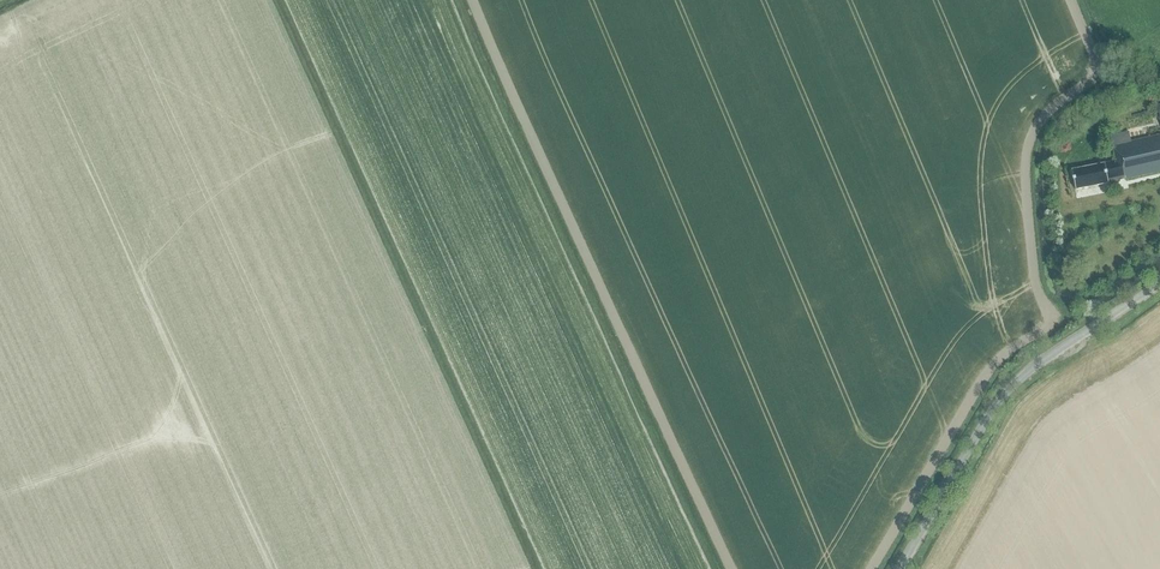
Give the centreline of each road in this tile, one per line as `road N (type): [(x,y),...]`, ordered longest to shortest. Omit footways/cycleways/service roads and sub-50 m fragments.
road 1 (tertiary): [(900,568),(990,412),(1029,374),(1159,284)]

